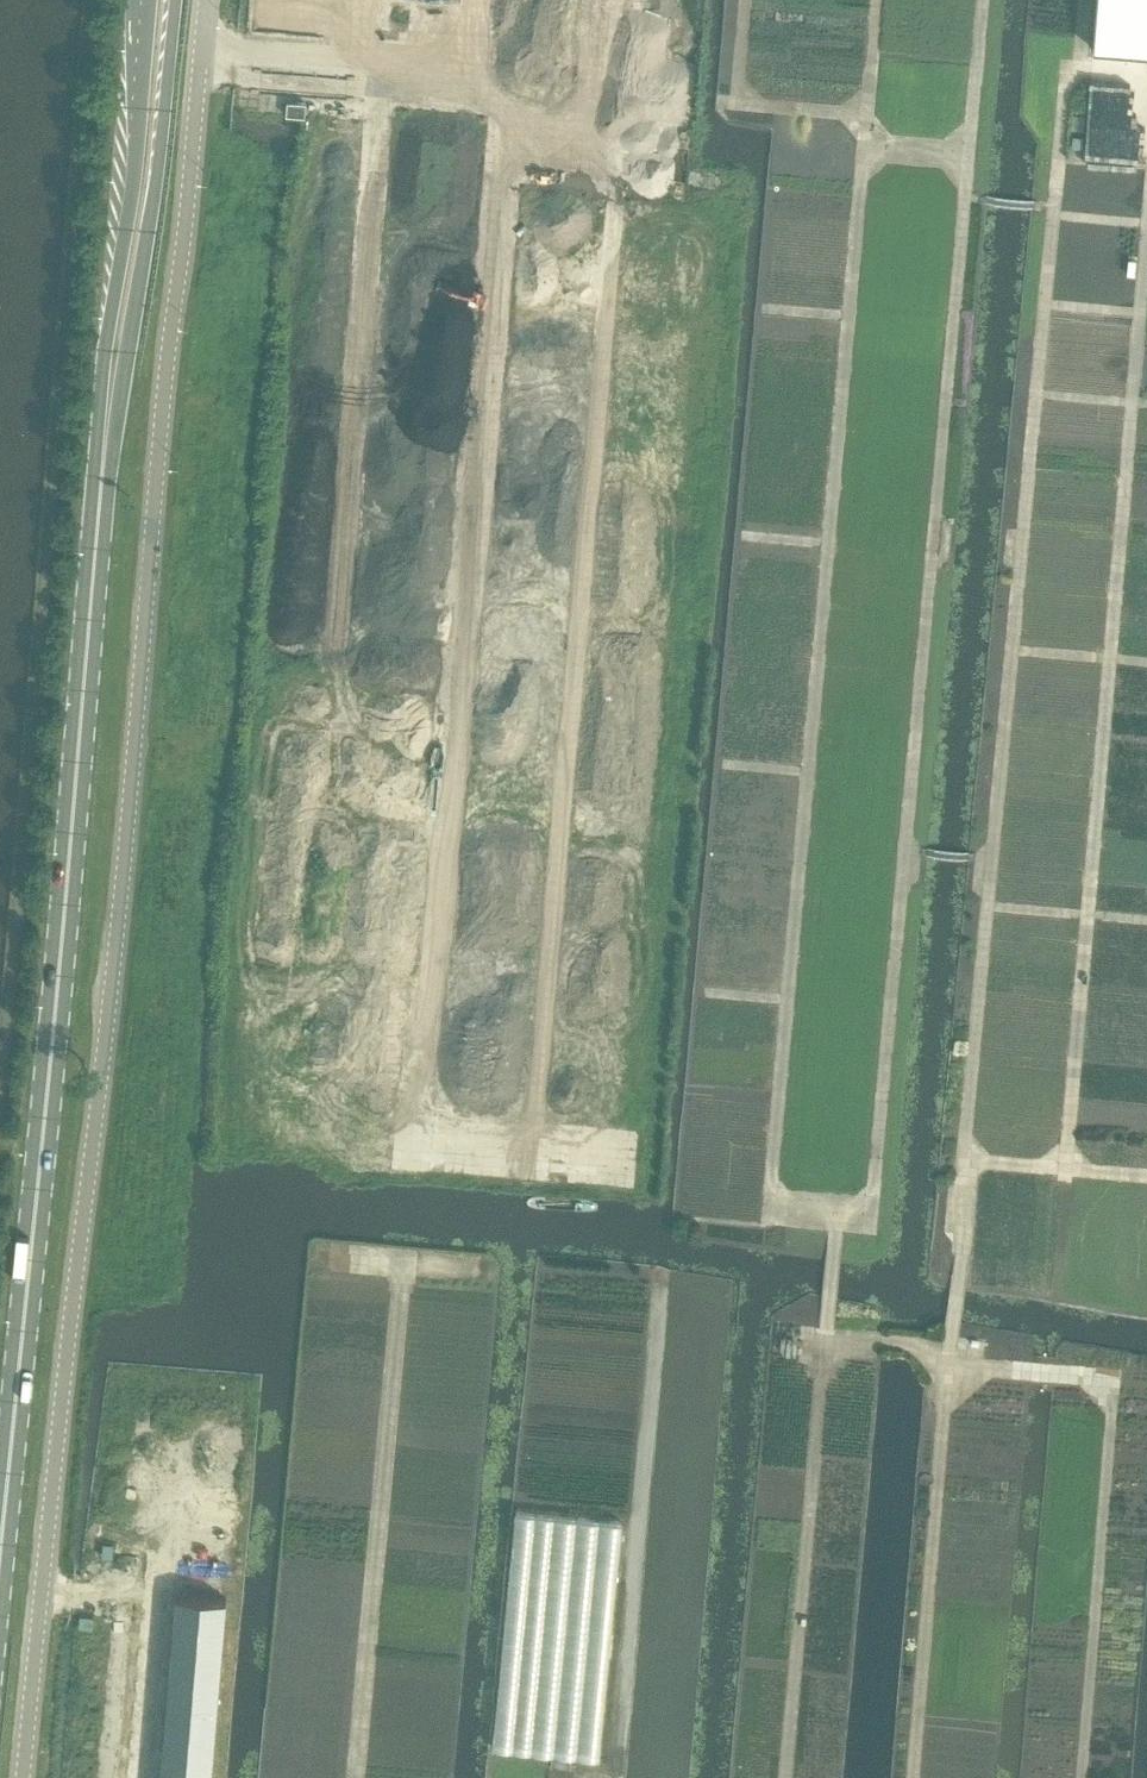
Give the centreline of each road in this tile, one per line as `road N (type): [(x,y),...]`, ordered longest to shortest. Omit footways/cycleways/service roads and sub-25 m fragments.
road 1 (track): [(404,1079),(441,655),(511,179),(544,195),(684,205),(610,1088)]
road 2 (unclassified): [(24,1777),(207,0)]
road 3 (primary): [(0,1558),(106,445)]
road 4 (primary): [(106,445),(176,0)]
road 5 (primary): [(144,0),(132,175),(108,342),(106,445)]
road 6 (track): [(511,179),(583,106),(596,0)]
road 7 (track): [(610,1088),(404,1079)]

